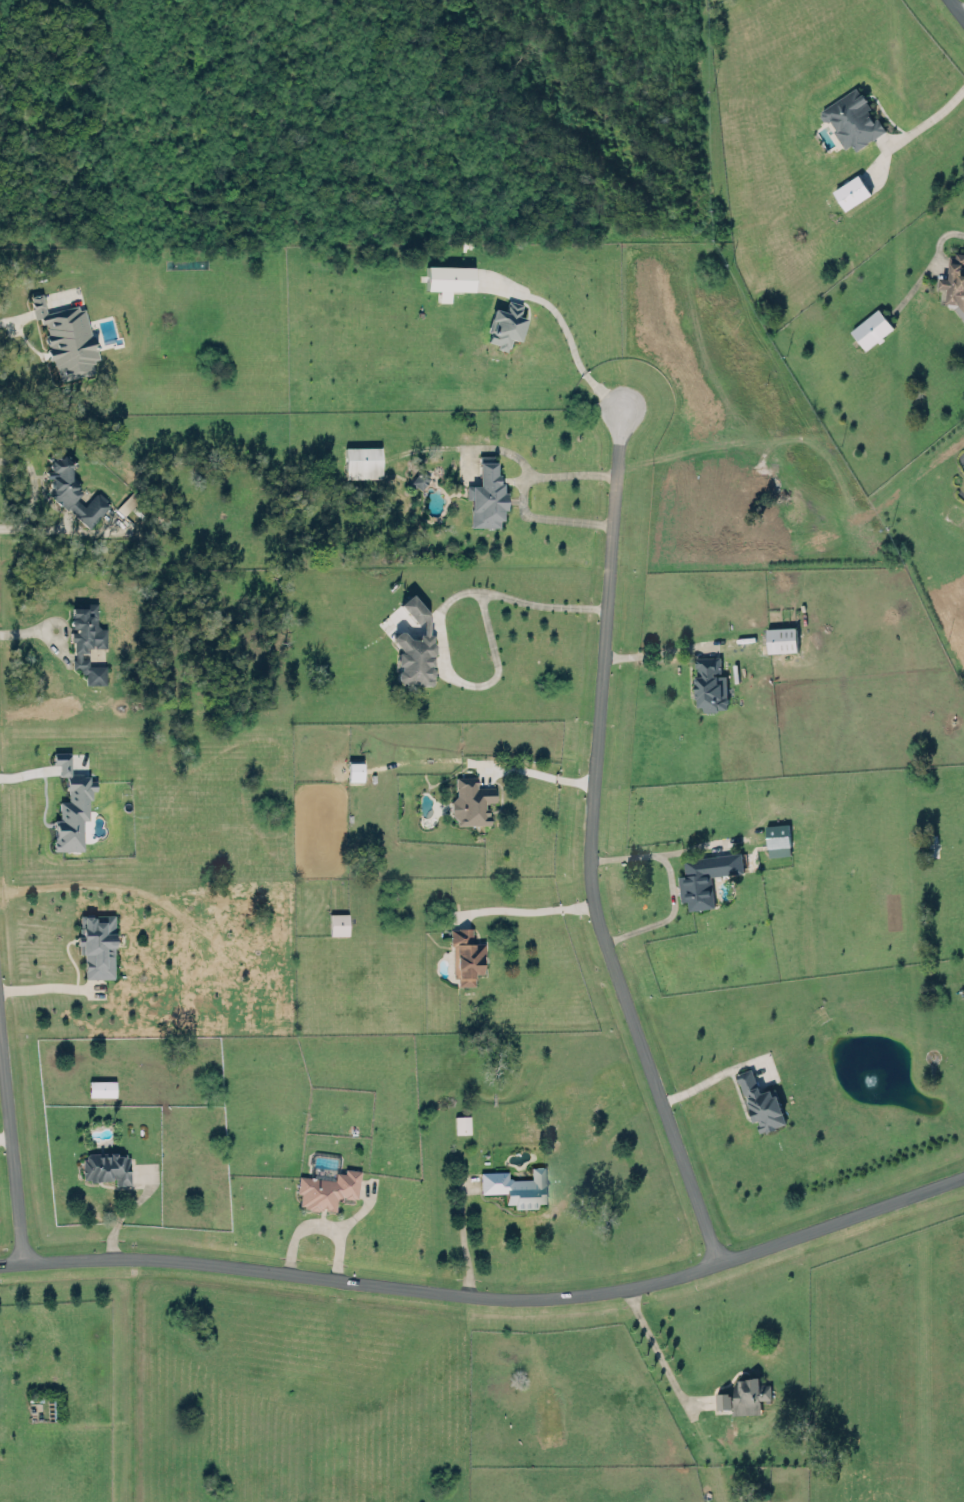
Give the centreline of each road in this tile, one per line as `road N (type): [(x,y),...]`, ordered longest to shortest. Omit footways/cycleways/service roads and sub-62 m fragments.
road 1 (residential): [(0,1264),(139,1257),(492,1297),(569,1295),(628,1287),(963,1175)]
road 2 (residential): [(713,1261),(602,940),(586,861),(620,404)]
road 3 (residential): [(23,1262),(0,1044)]

